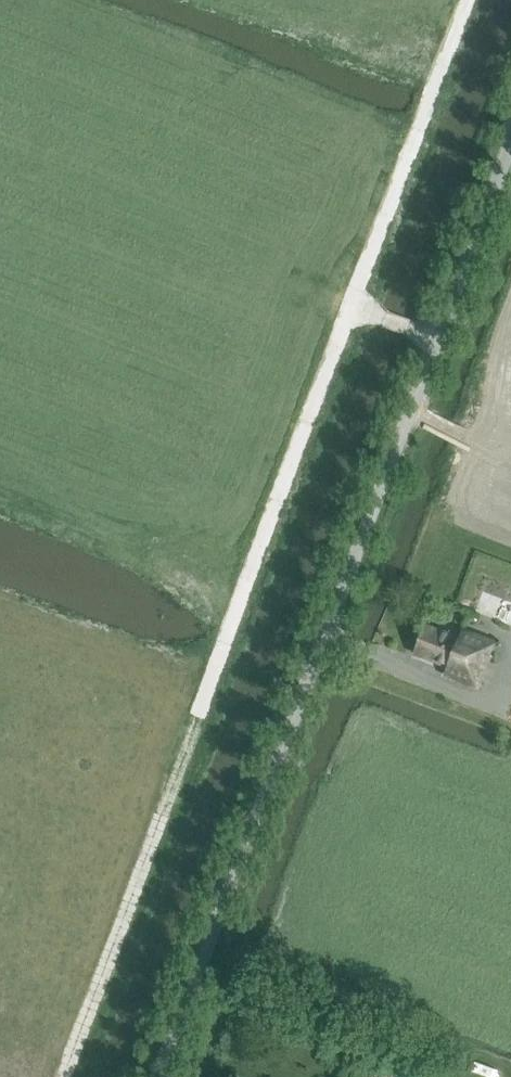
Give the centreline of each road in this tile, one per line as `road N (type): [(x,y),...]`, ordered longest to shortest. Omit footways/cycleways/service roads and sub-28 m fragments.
road 1 (track): [(469,0),(66,1076)]
road 2 (unclassified): [(160,1076),(510,153)]

